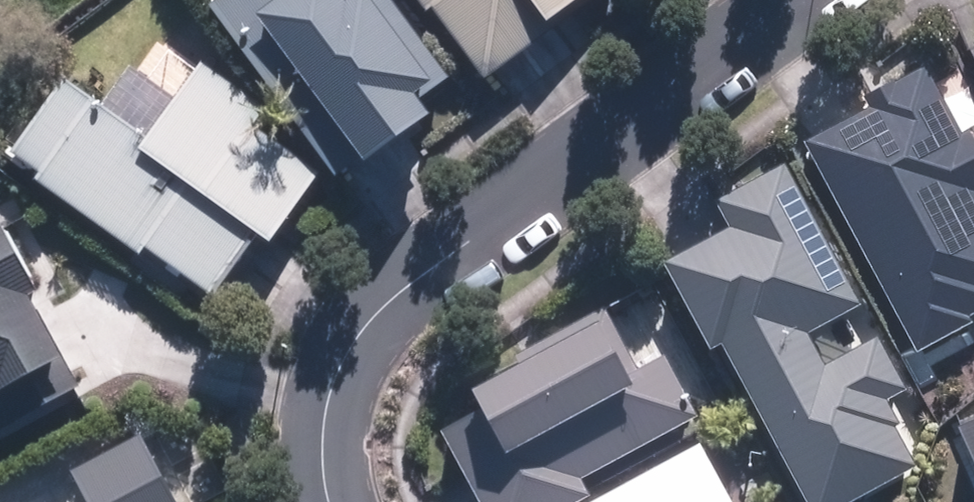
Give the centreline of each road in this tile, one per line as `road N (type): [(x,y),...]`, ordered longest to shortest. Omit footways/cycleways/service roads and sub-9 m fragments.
road 1 (residential): [(330,501),(323,438),(332,395),(352,348),(385,308),(808,0)]

